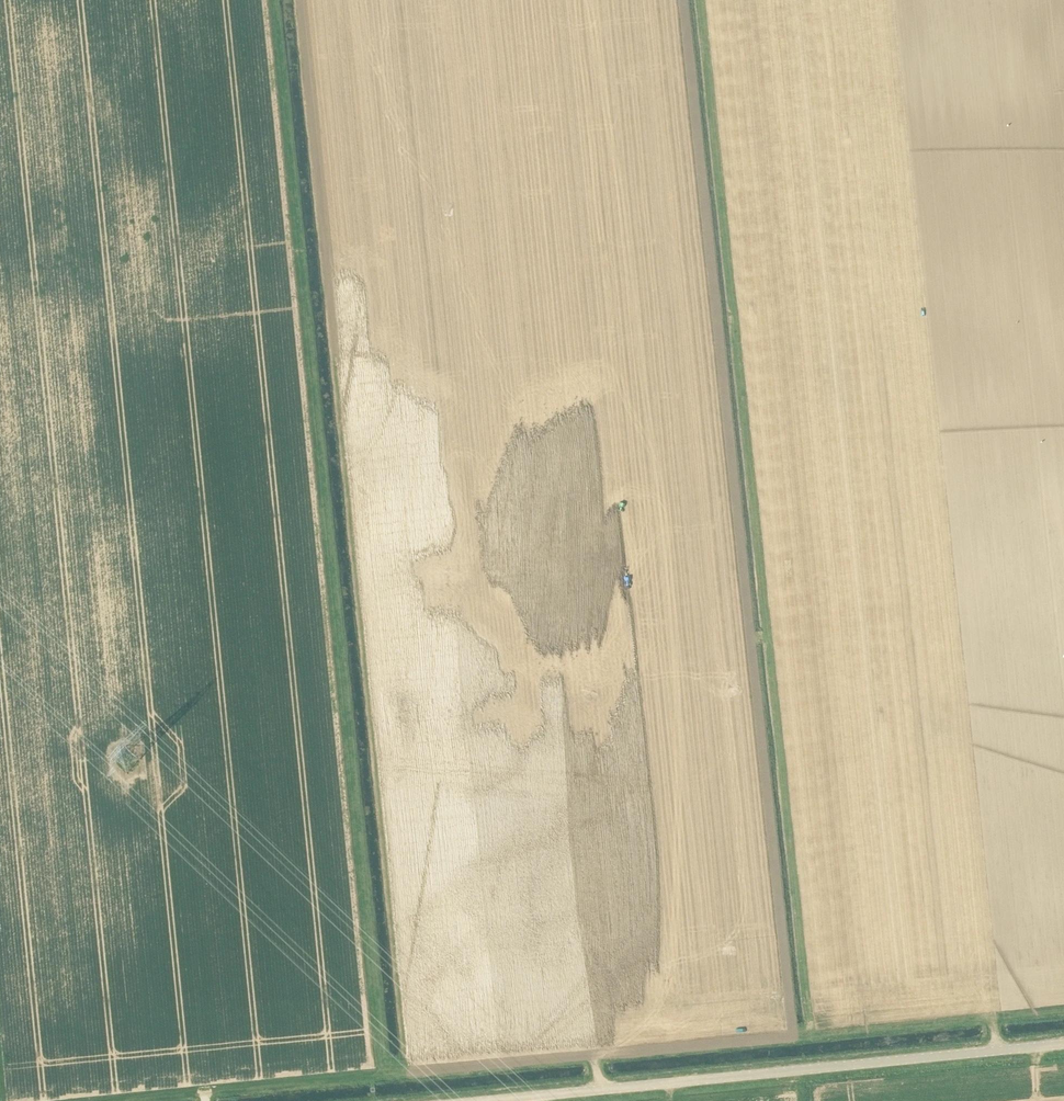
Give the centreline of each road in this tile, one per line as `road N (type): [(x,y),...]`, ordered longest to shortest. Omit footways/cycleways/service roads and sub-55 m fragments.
road 1 (unclassified): [(468,1100),(1063,1042)]

